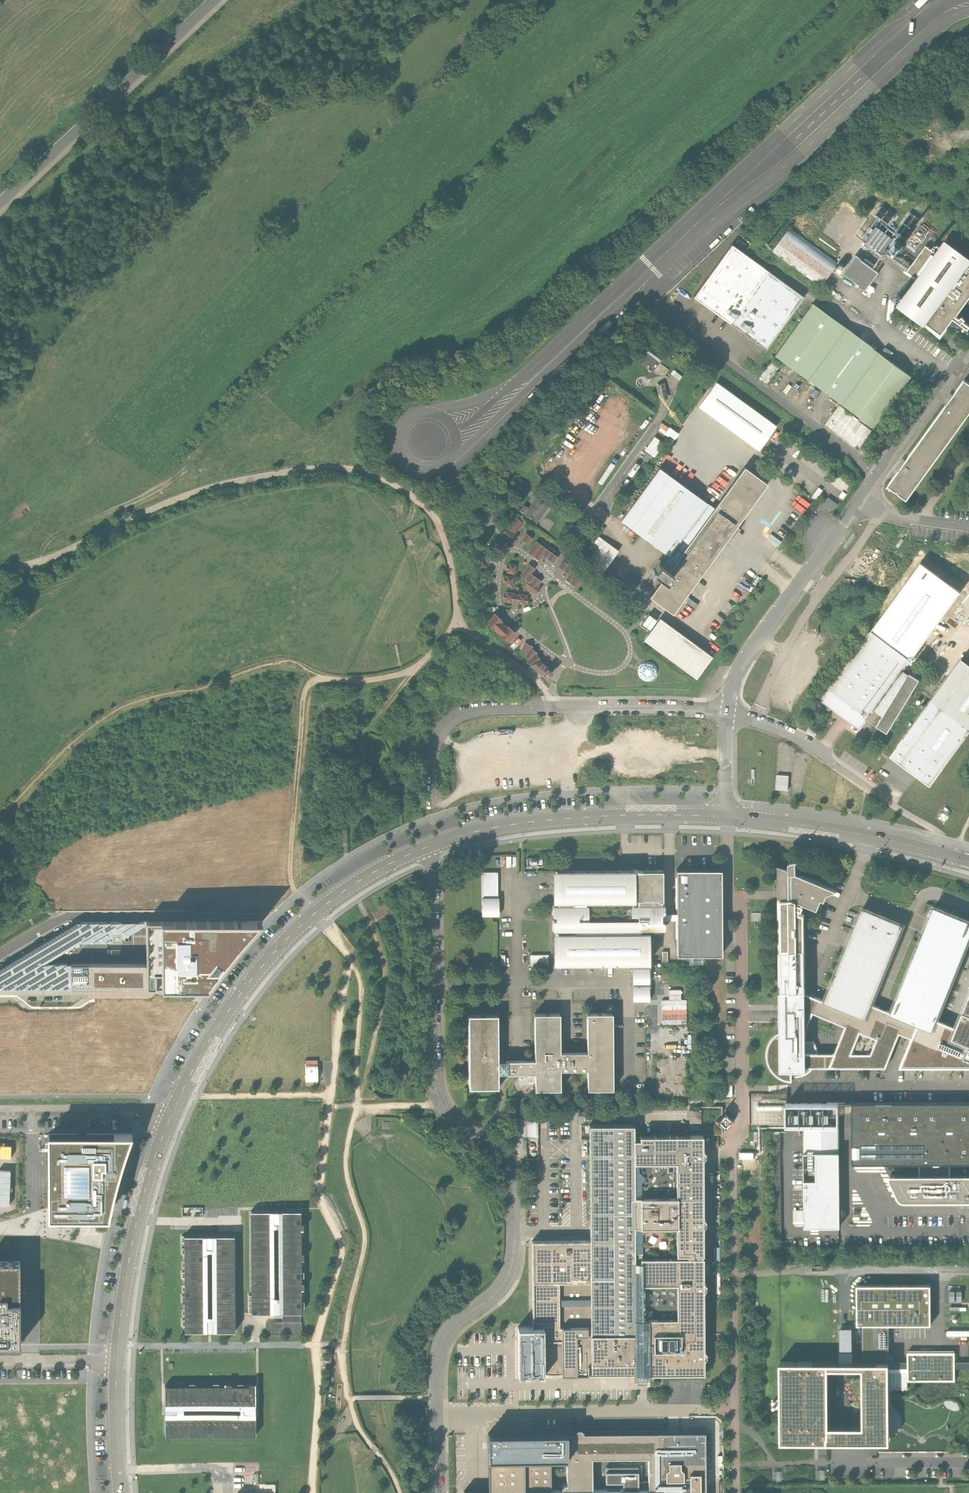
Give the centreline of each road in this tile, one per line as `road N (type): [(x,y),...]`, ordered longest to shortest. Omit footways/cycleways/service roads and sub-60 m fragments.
road 1 (unclassified): [(430,846),(432,1077),(446,1109),(506,1166),(514,1233),(503,1286),(460,1322),(439,1351),(438,1492)]
road 2 (track): [(550,693),(458,623),(434,518),(403,489),(358,470),(311,469),(227,484),(64,554),(0,571)]
road 3 (tertiary): [(168,1120),(227,1012),(285,940),(350,887),(430,846)]
road 4 (unclassified): [(728,712),(471,712),(438,738),(434,804)]
road 5 (tertiary): [(430,846),(577,818),(726,817)]
road 6 (tertiary): [(212,0),(0,202)]
road 7 (unclassified): [(728,712),(751,647),(864,497)]
road 8 (tertiary): [(116,1364),(139,1209),(168,1120)]
road 9 (tertiary): [(726,817),(857,833),(968,861)]
road 10 (track): [(458,623),(351,749),(343,827)]
road 11 (track): [(419,665),(371,680),(315,675),(306,684),(296,786)]
road 12 (unclassified): [(864,497),(968,352)]
road 13 (unclassified): [(882,794),(790,733),(728,712)]
road 14 (residential): [(0,1112),(138,1111),(168,1120)]
road 15 (tertiary): [(119,1492),(116,1364)]

